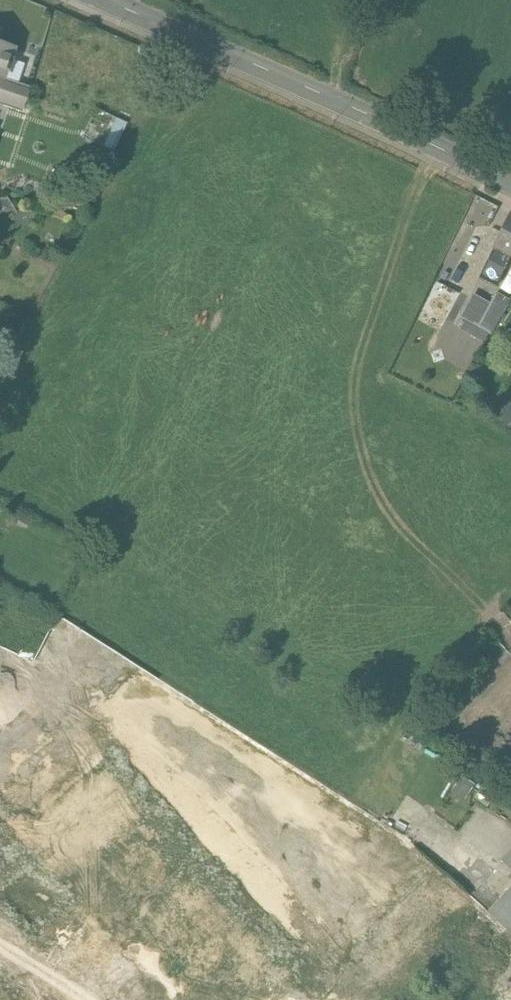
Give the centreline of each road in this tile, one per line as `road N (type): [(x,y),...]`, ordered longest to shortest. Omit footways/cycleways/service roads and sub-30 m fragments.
road 1 (secondary): [(103,0),(510,182)]

